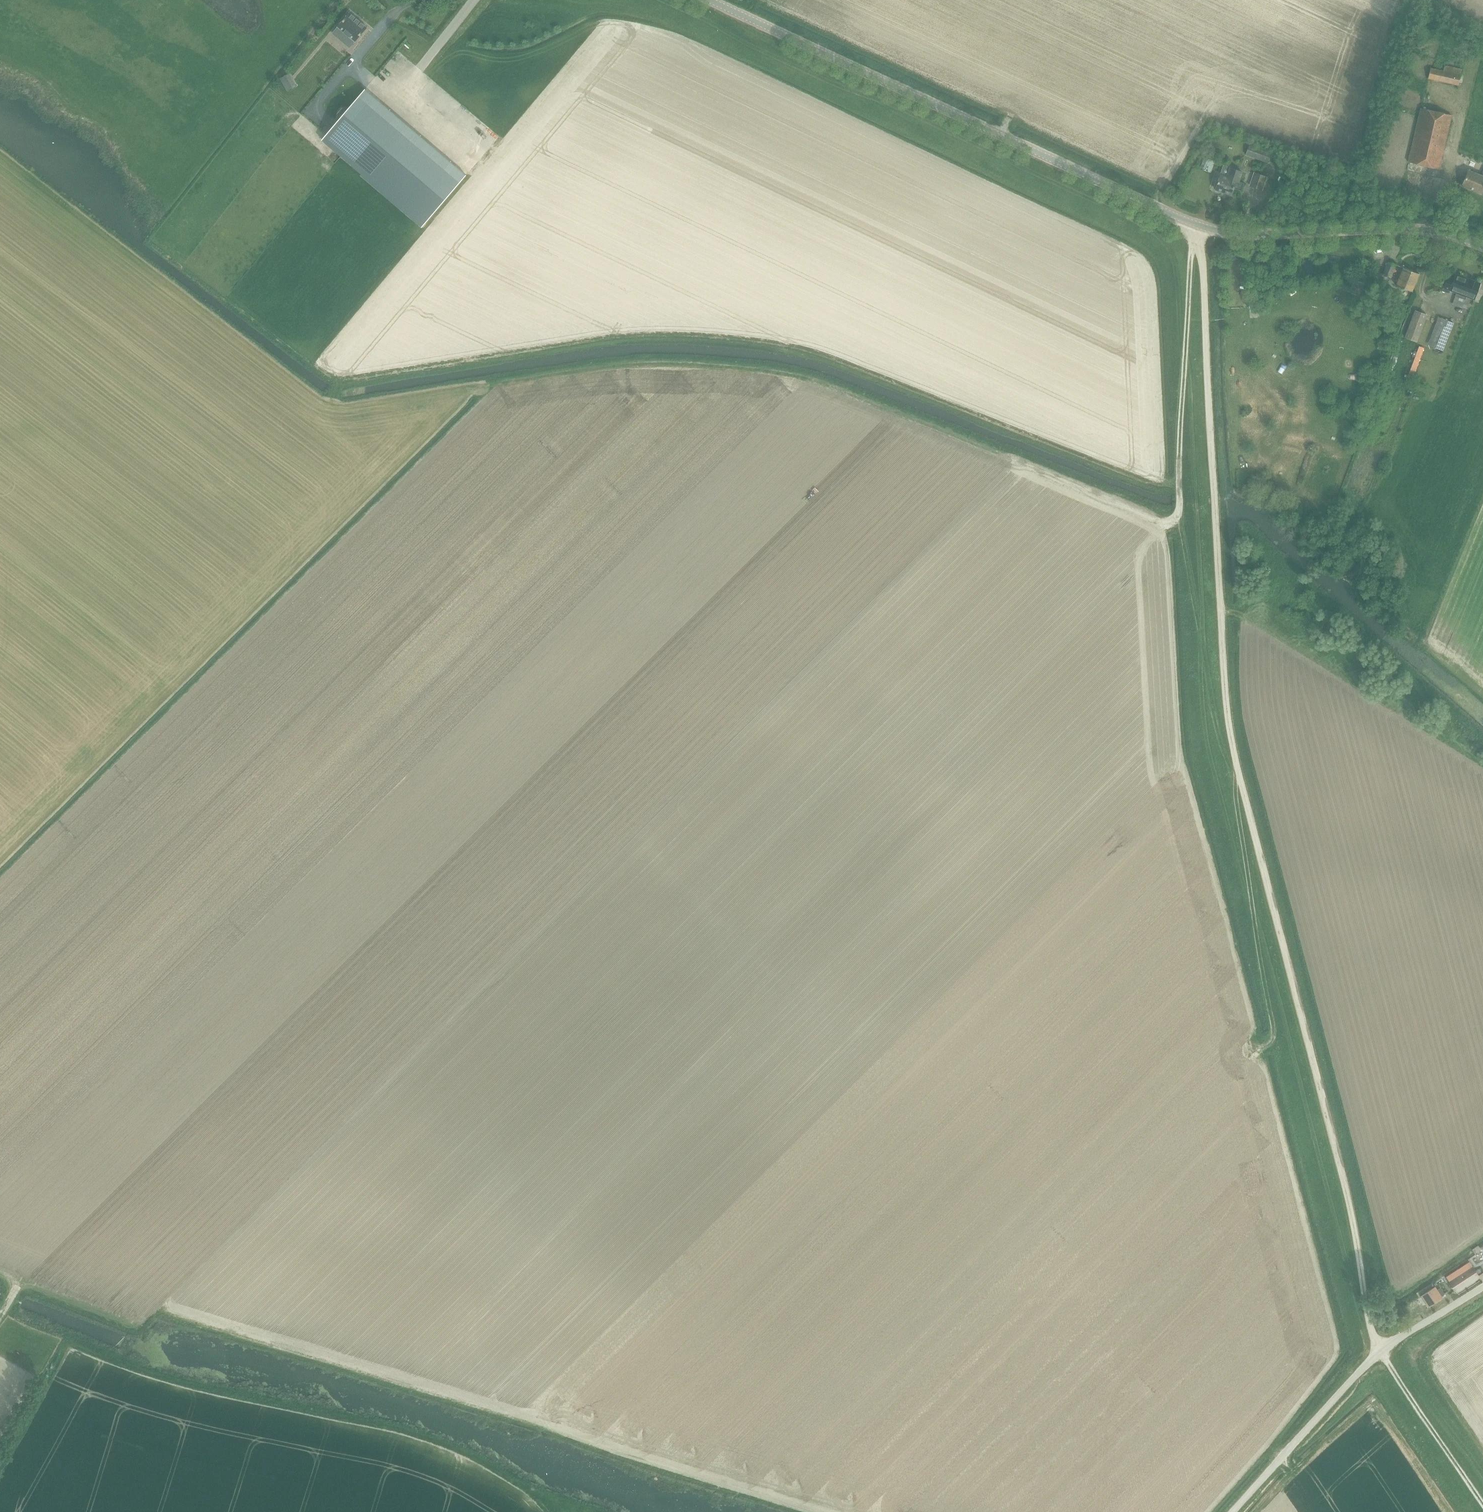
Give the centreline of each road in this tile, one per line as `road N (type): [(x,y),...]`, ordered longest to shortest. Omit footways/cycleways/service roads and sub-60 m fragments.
road 1 (track): [(1197,225),(1234,758),(1352,1208),(1362,1297),(1381,1351),(1482,1510)]
road 2 (track): [(1197,225),(1179,507),(1168,522),(785,373),(618,367),(480,387)]
road 3 (tertiary): [(1482,247),(1420,230),(1238,233),(1197,225),(708,0)]
road 4 (unclassified): [(1236,1511),(1381,1351),(1482,1289)]

